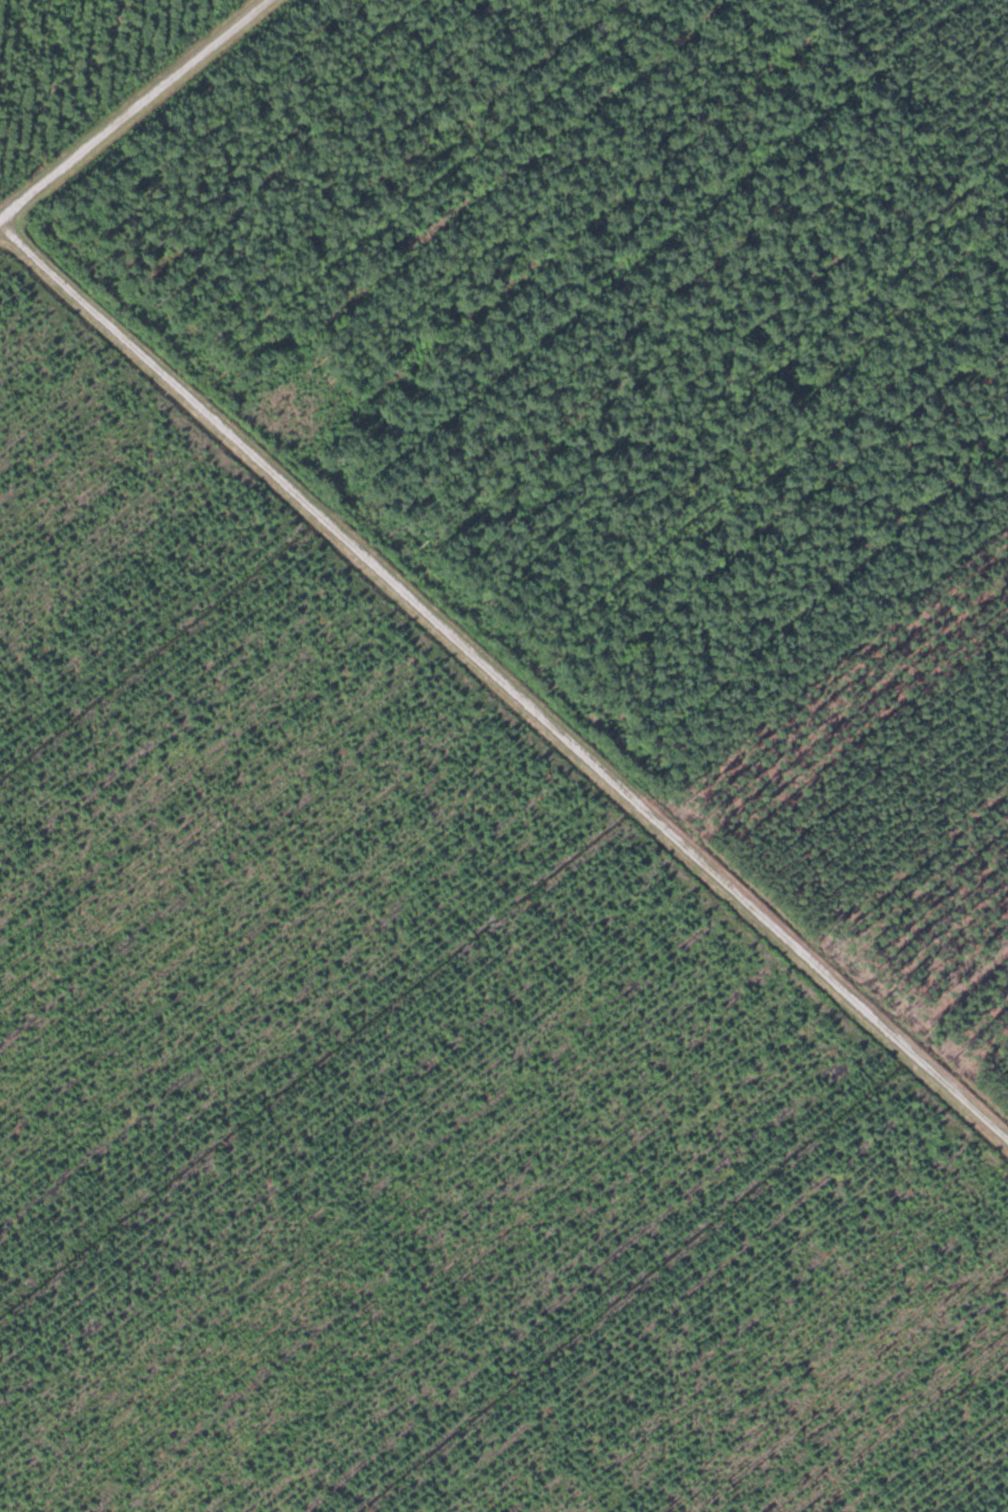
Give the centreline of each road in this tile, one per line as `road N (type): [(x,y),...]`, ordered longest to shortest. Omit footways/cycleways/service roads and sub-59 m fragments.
road 1 (track): [(1007,1143),(0,220)]
road 2 (track): [(0,215),(263,0)]

